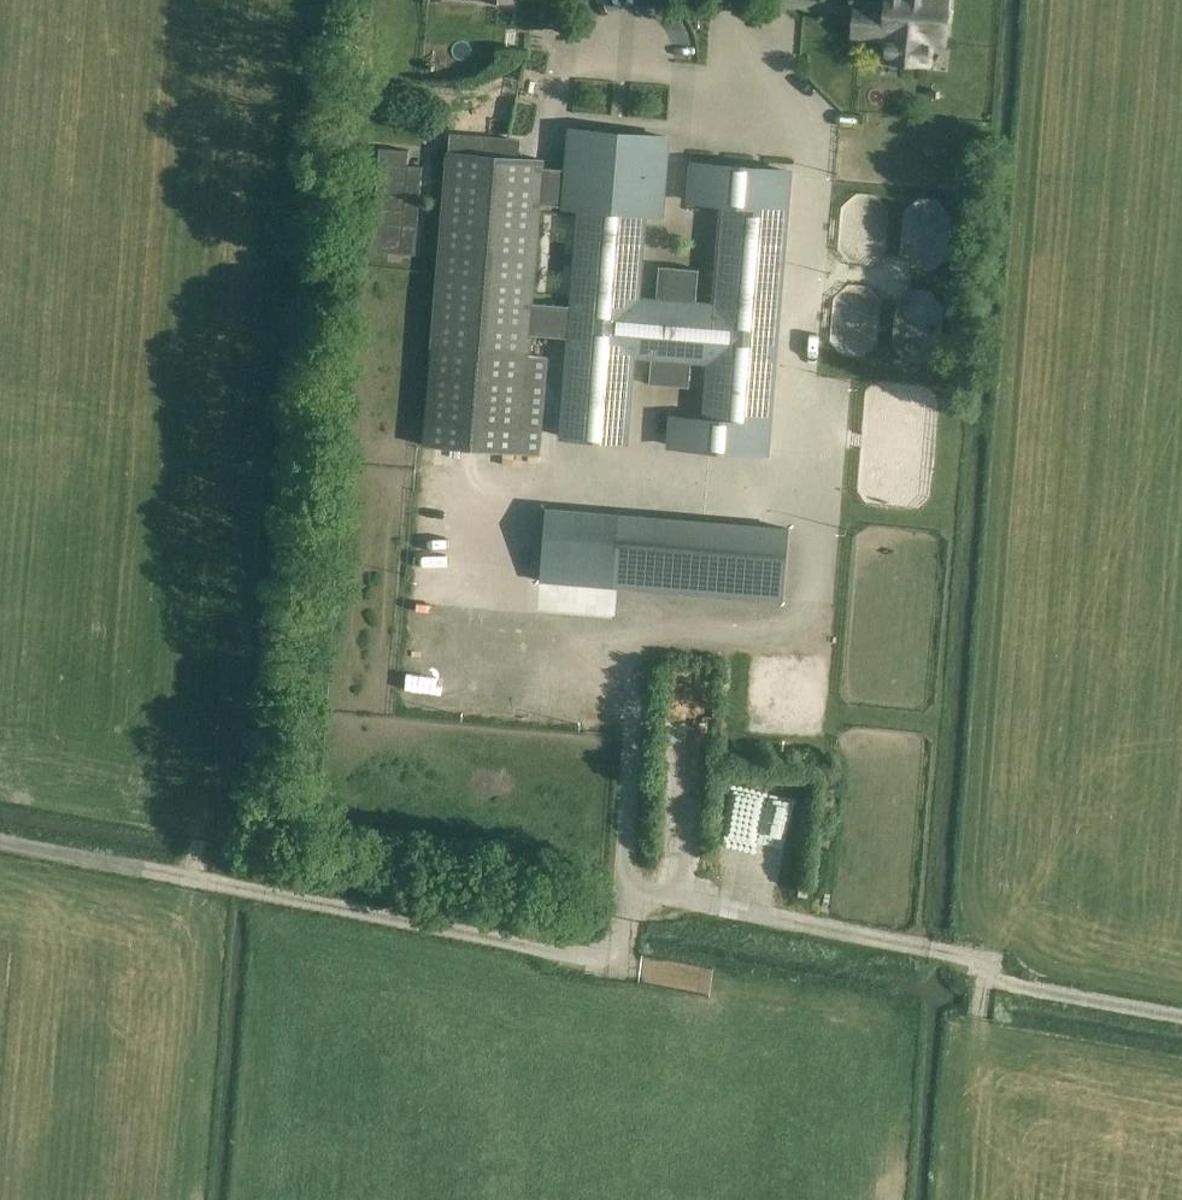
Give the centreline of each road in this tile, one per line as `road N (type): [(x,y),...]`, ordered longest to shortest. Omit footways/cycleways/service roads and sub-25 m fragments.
road 1 (track): [(0,836),(620,954),(624,888),(994,962),(992,983),(1181,1018)]
road 2 (track): [(624,888),(640,656)]

